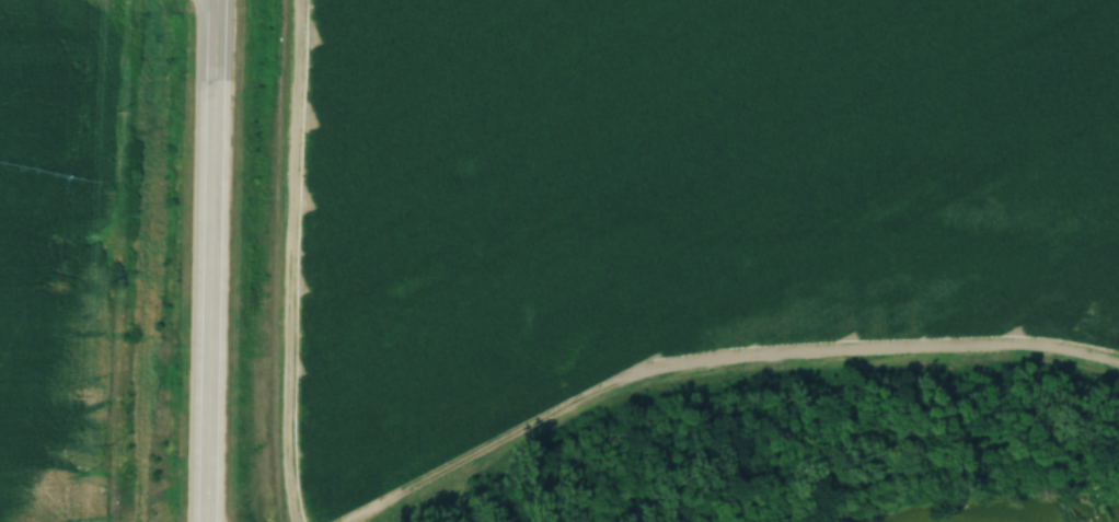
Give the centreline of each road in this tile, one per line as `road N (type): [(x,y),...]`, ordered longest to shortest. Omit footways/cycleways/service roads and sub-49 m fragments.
road 1 (primary): [(202,521),(213,0)]

